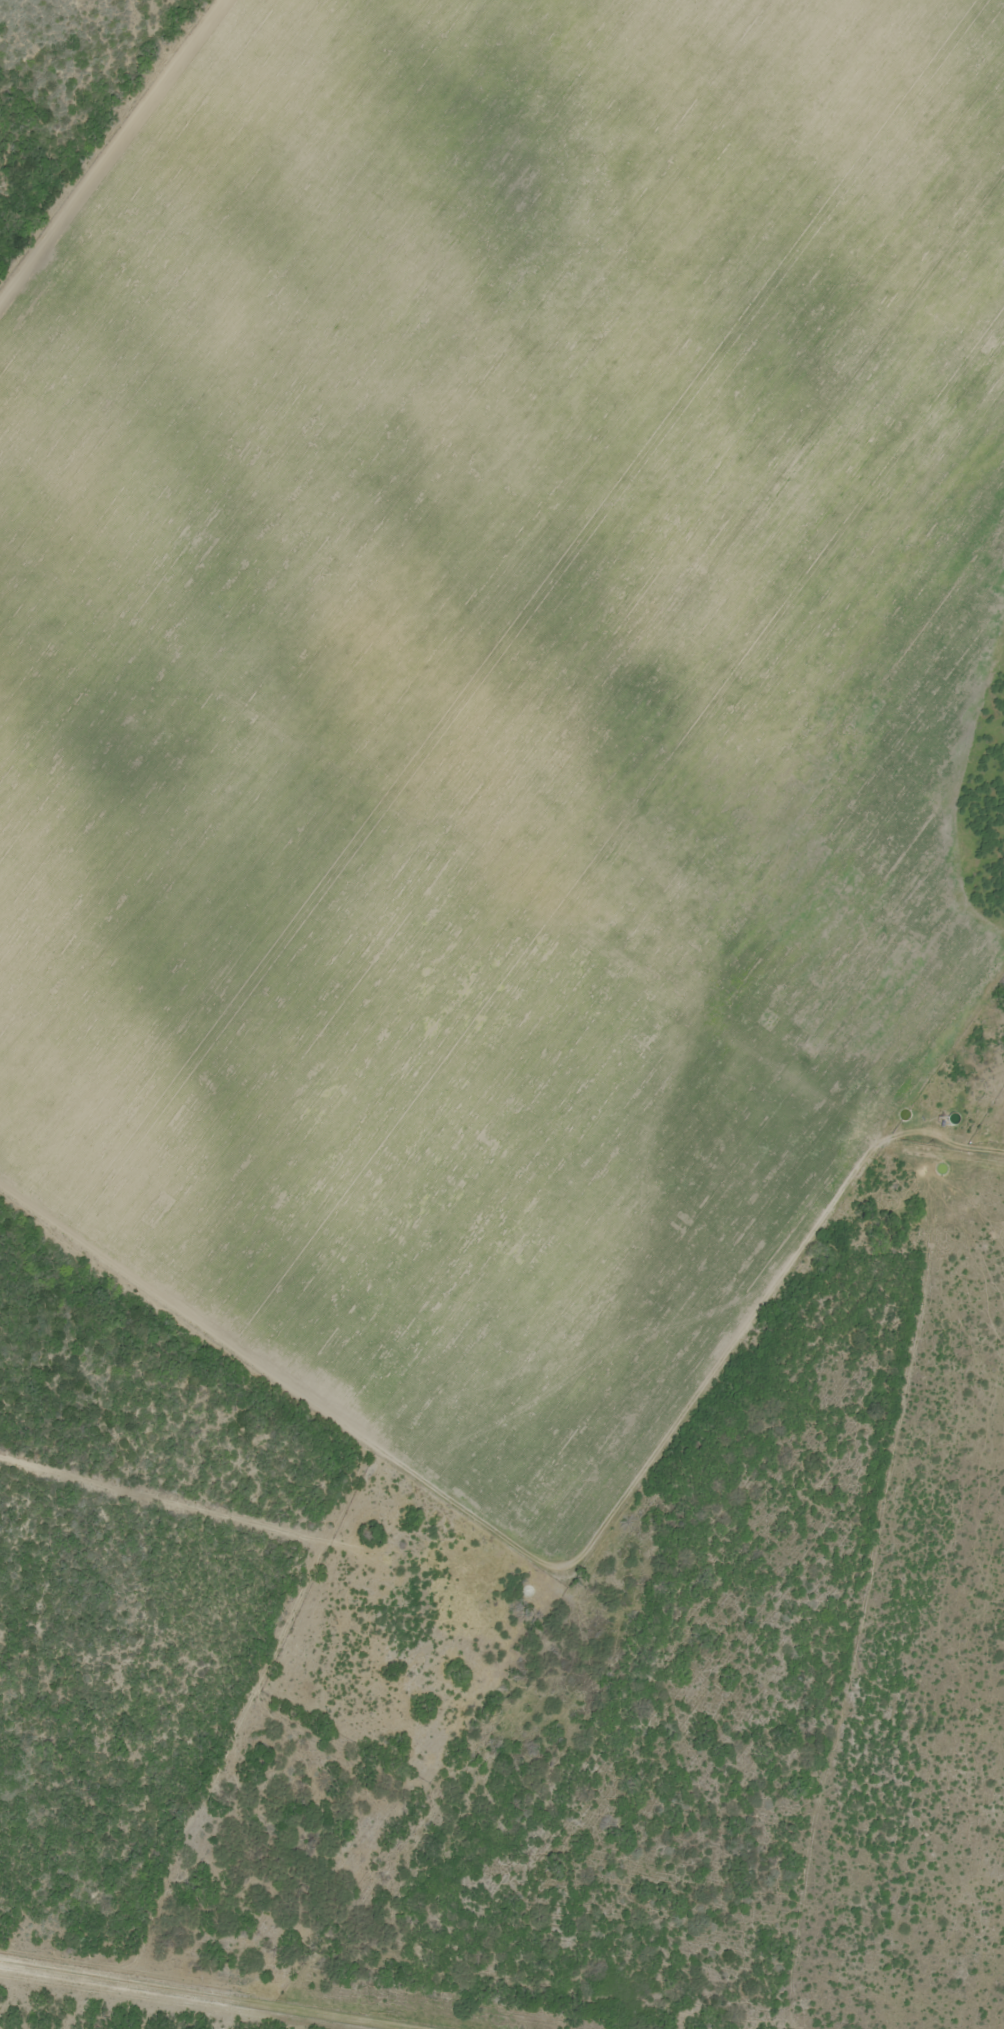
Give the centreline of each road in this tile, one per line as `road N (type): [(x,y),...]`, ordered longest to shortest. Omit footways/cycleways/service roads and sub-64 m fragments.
road 1 (residential): [(508,1571),(0,1193)]
road 2 (residential): [(0,267),(191,0)]

